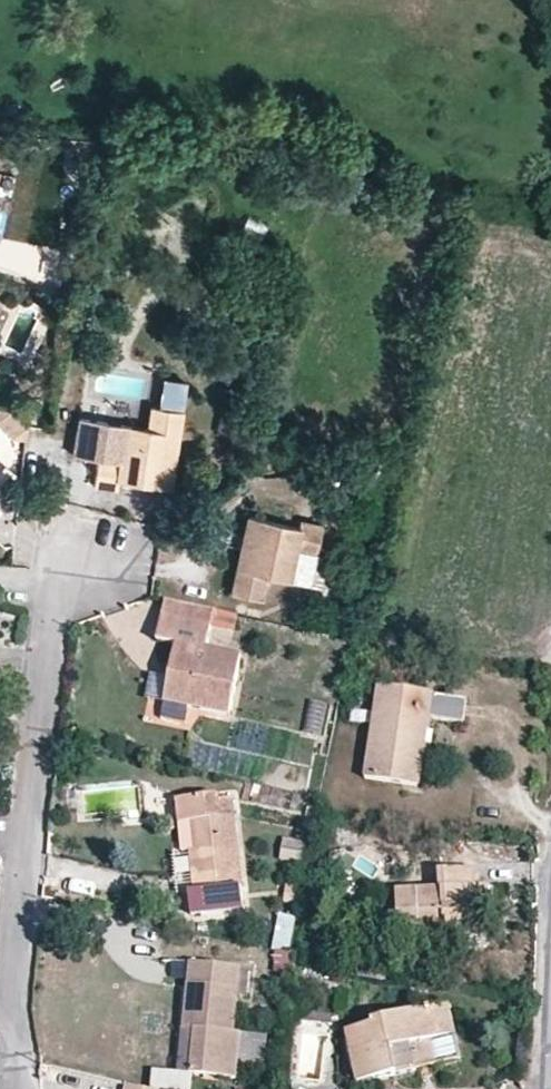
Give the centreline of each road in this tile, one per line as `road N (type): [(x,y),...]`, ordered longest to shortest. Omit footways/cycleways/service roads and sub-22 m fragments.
road 1 (residential): [(16,1088),(12,1000),(58,581),(101,560)]

